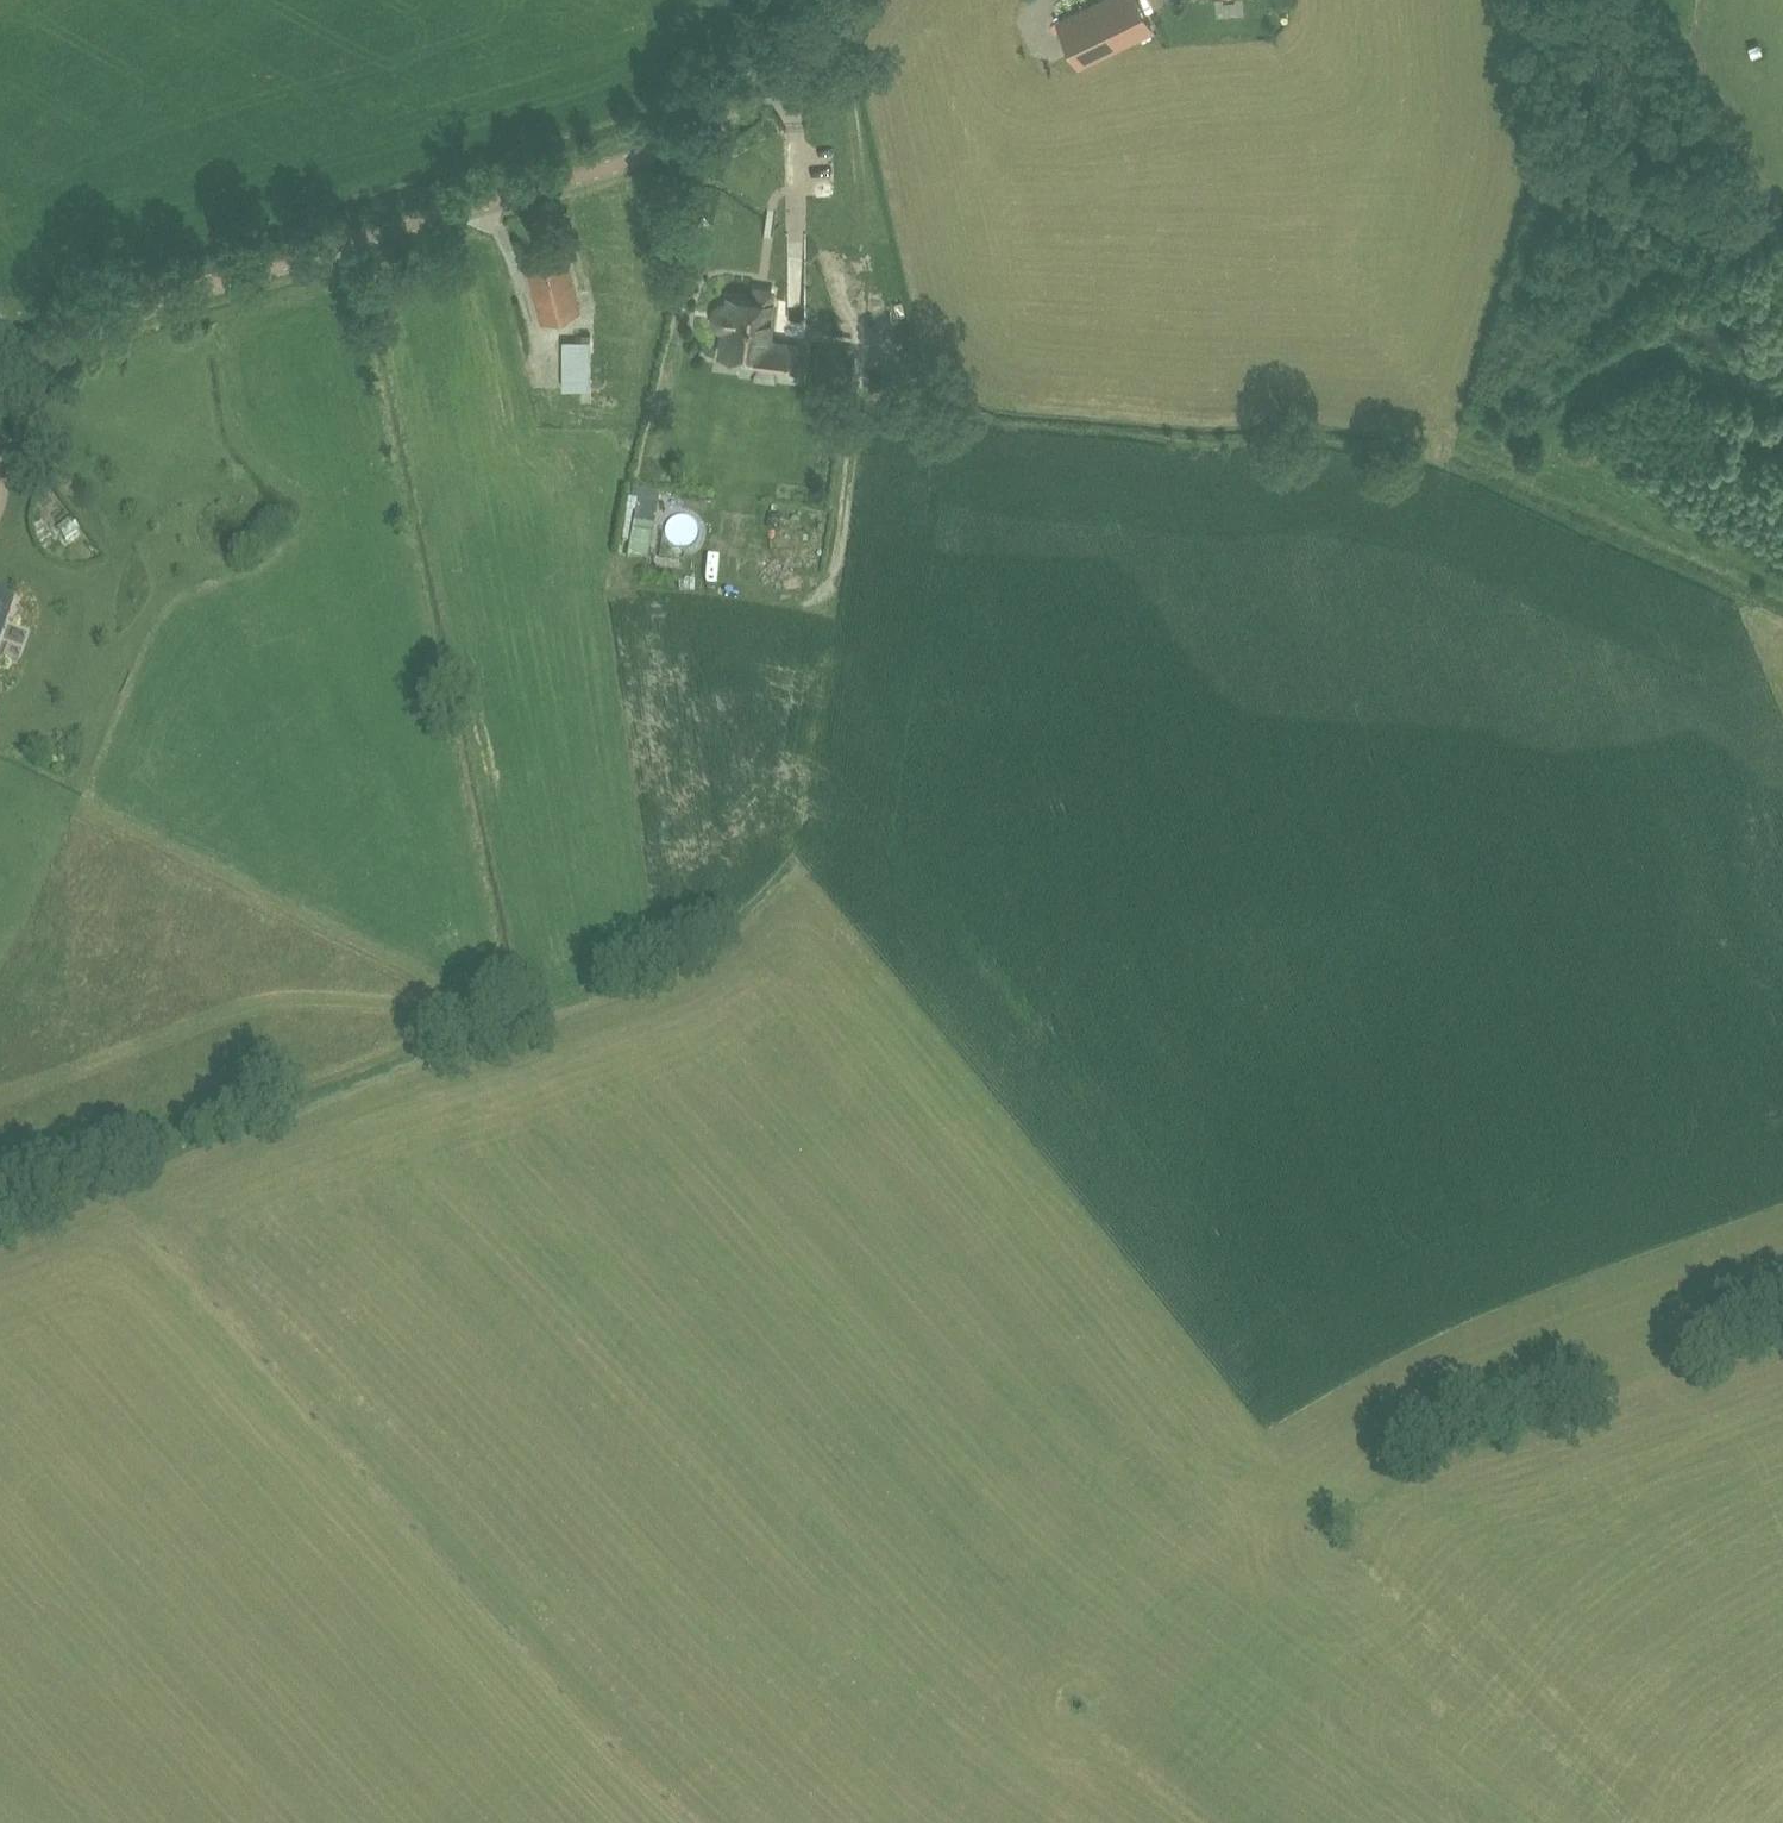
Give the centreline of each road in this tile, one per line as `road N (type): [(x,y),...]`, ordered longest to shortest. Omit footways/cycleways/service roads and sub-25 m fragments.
road 1 (unclassified): [(0,404),(71,352),(157,306),(647,156),(693,134),(778,73),(850,0)]

